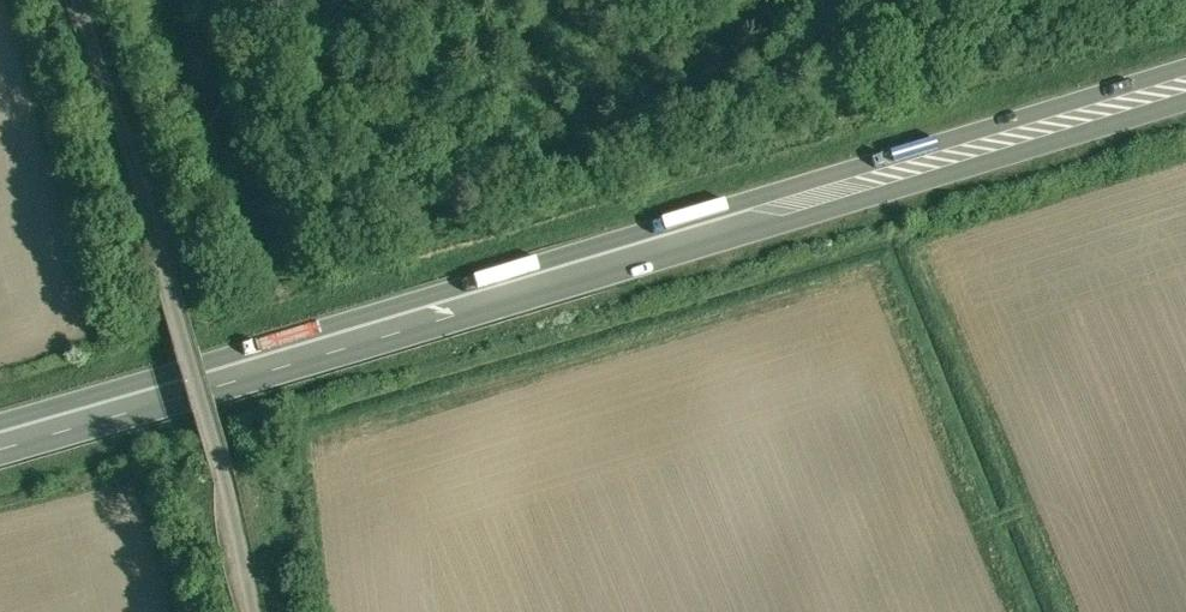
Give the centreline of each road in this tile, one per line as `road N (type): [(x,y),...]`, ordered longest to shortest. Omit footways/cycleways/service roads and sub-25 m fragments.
road 1 (trunk): [(0,429),(780,197)]
road 2 (unclassified): [(251,611),(223,480),(74,0)]
road 3 (trunk): [(1185,76),(780,197)]

